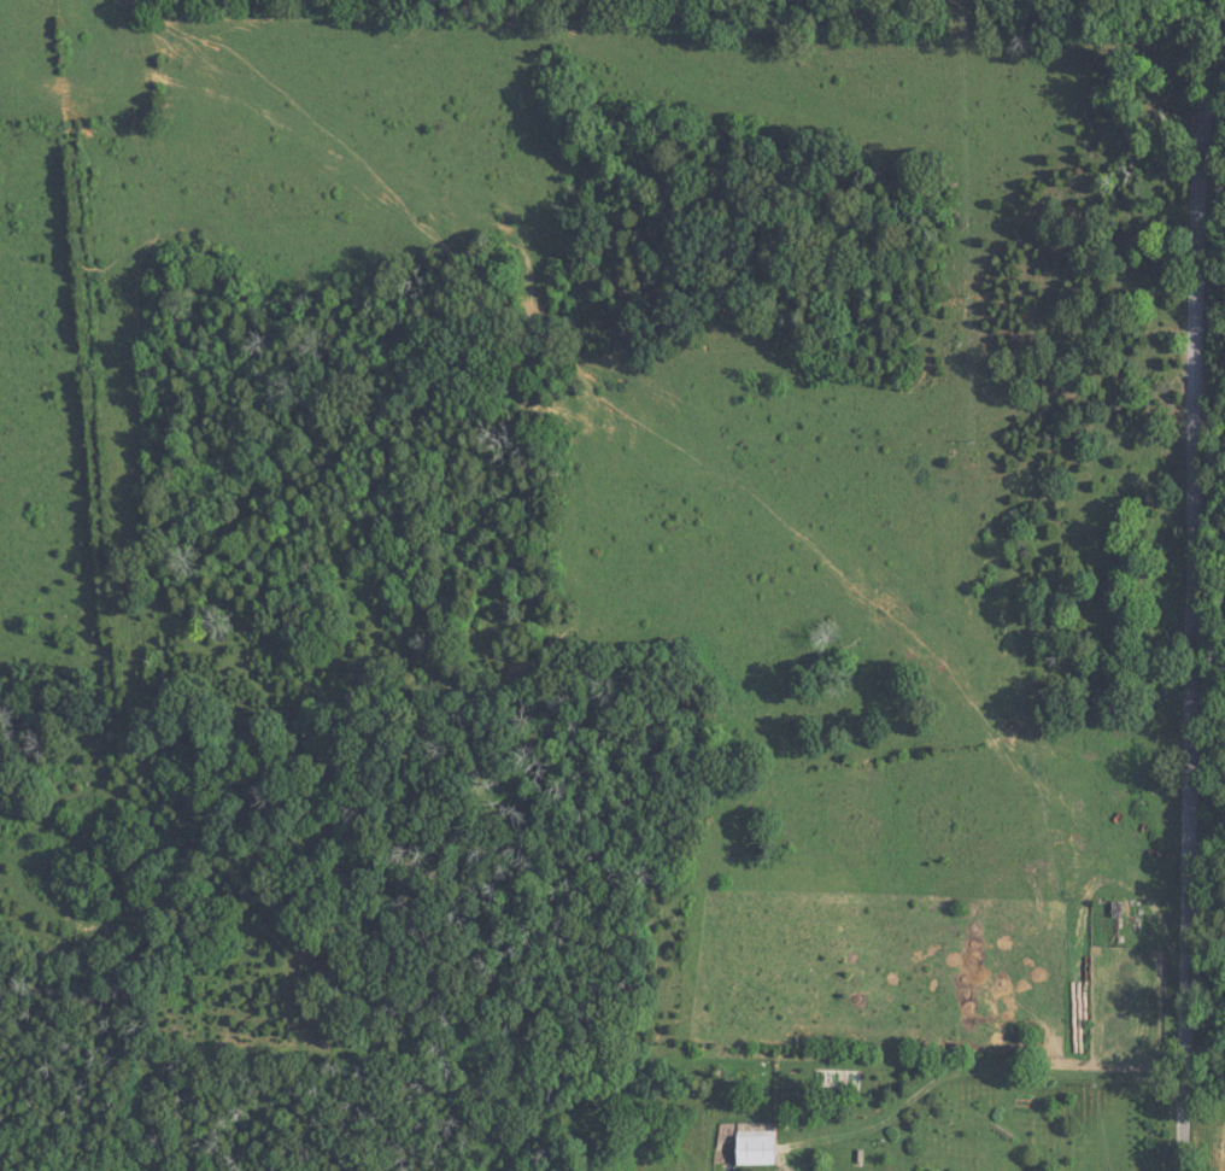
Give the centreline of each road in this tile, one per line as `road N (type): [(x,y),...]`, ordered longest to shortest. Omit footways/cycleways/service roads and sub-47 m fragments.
road 1 (residential): [(1187,1170),(1192,427),(1200,198),(1221,0)]

